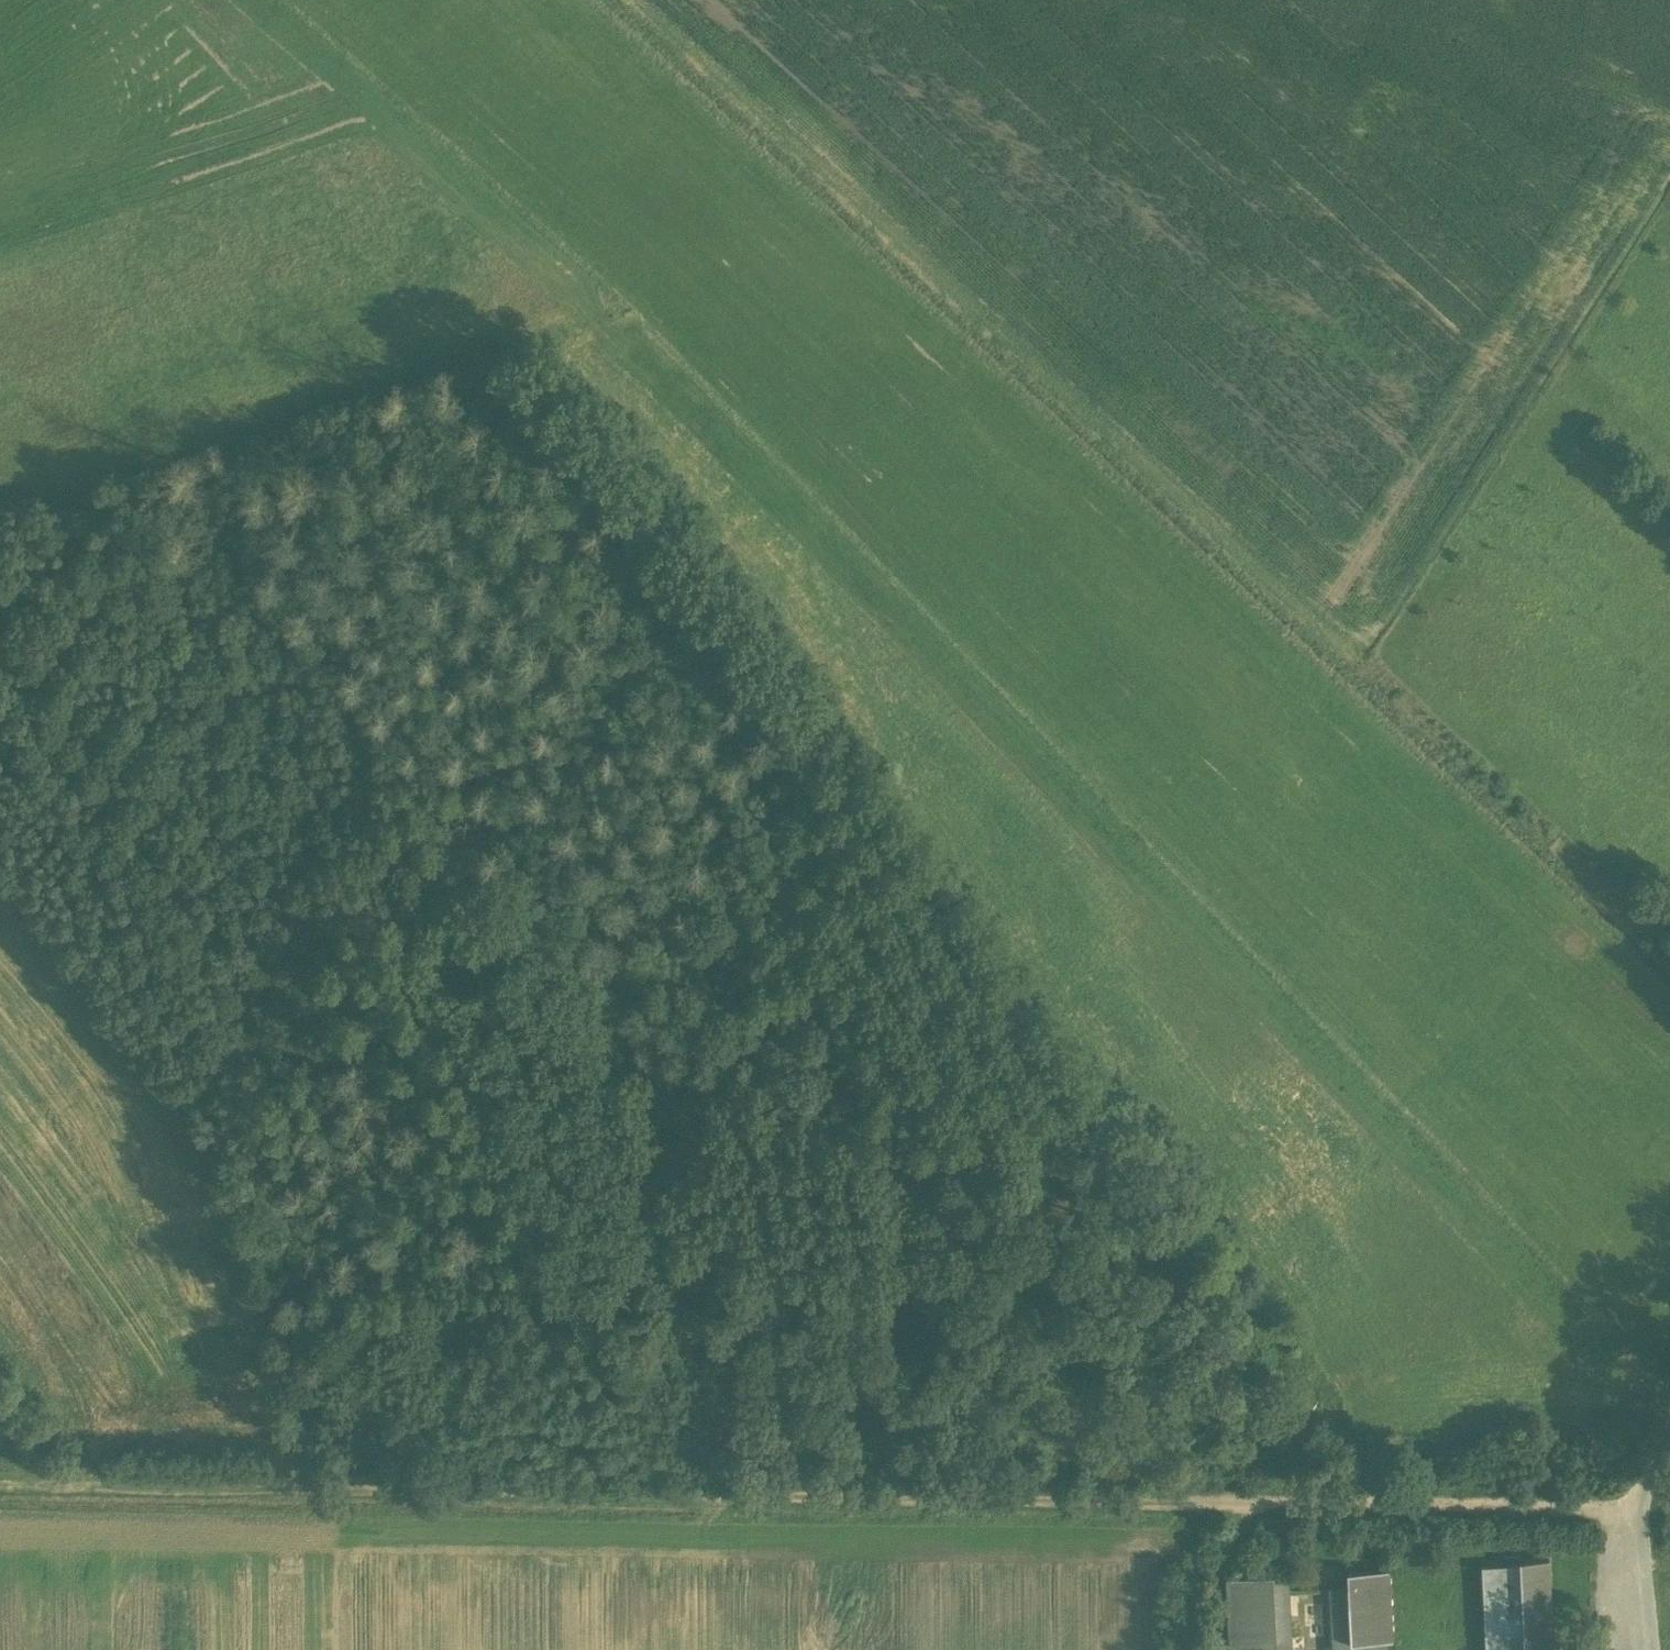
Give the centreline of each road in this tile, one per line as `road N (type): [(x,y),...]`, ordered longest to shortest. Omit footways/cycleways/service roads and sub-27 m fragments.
road 1 (track): [(0,1476),(1643,1499)]
road 2 (residential): [(1651,1649),(1643,1499),(1669,1364)]

